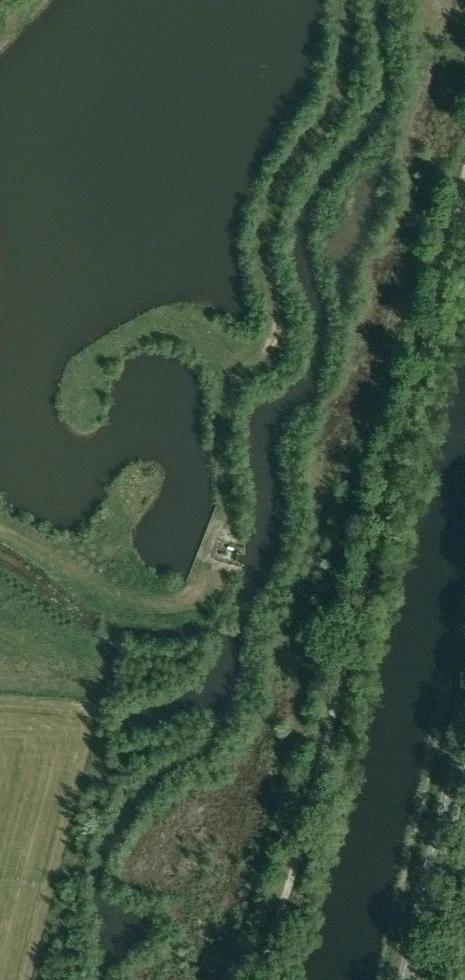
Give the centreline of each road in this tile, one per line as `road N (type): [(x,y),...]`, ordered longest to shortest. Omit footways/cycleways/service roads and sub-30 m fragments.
road 1 (track): [(351,0),(342,85),(268,223),(275,334),(227,400),(222,438),(230,541)]
road 2 (tertiary): [(408,979),(464,743)]

